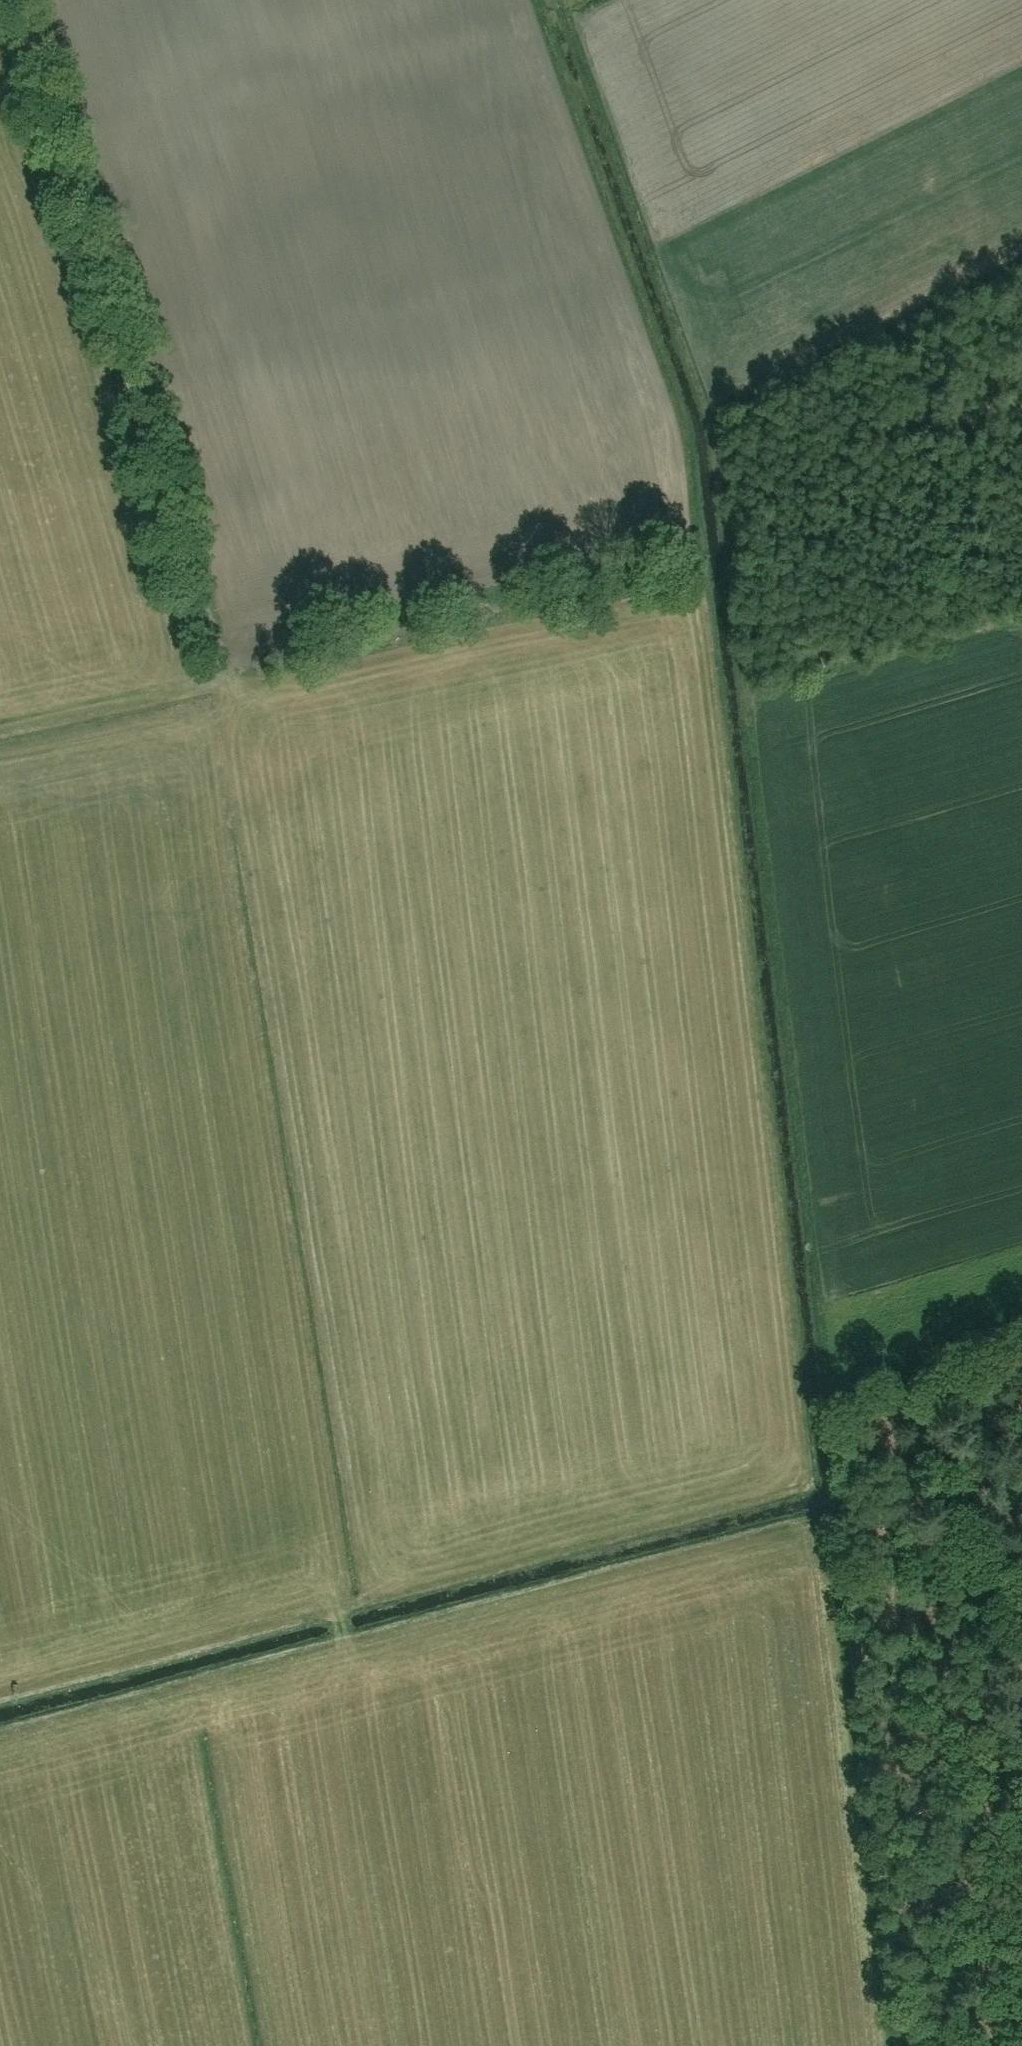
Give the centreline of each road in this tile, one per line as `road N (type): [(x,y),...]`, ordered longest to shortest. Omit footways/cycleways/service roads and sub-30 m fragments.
road 1 (track): [(688,573),(242,667),(213,697),(0,746)]
road 2 (track): [(224,686),(23,0)]

